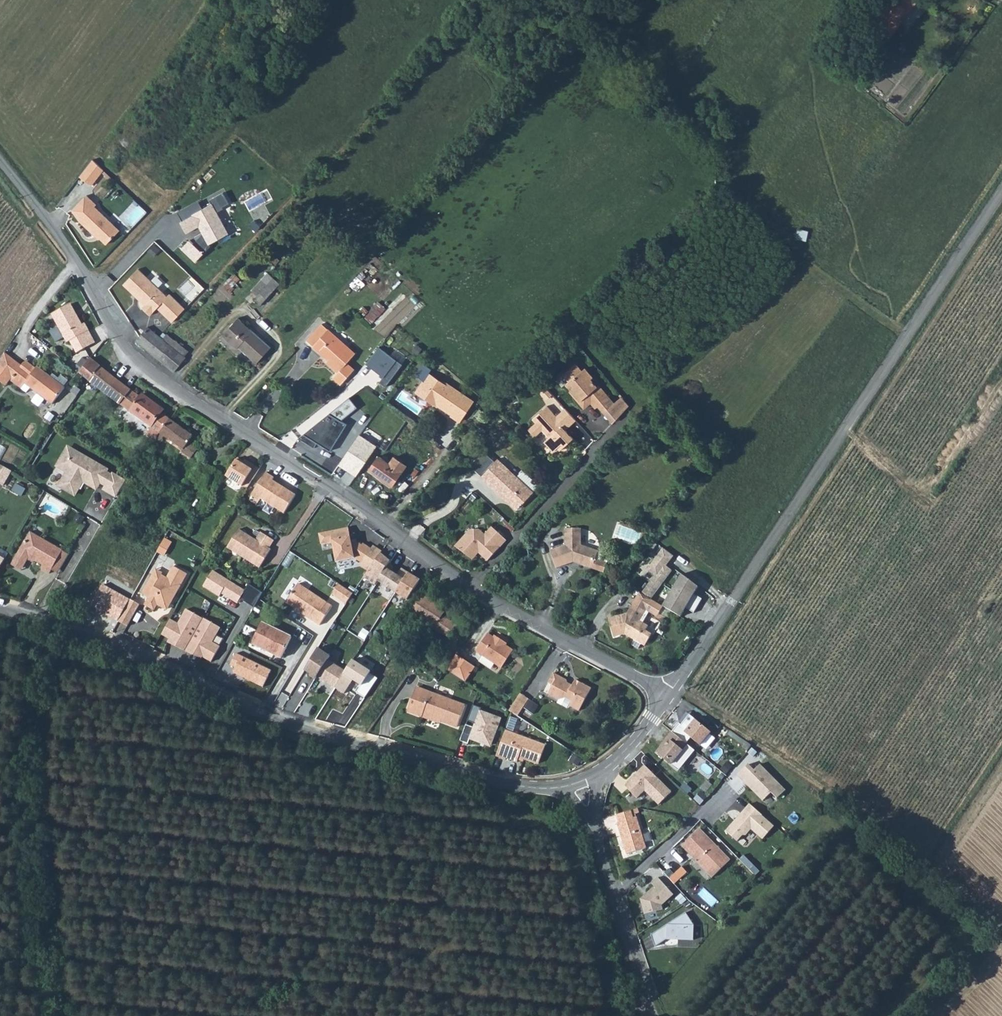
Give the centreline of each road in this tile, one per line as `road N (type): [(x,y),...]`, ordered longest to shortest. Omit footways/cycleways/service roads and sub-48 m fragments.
road 1 (unclassified): [(473,587),(157,375),(133,353),(52,223),(0,158)]
road 2 (unclassified): [(581,781),(532,787),(264,716),(138,657),(0,609)]
road 3 (unclassified): [(1001,189),(669,694)]
road 4 (track): [(678,682),(919,846),(938,840),(1001,742)]
road 5 (track): [(907,335),(792,261),(635,410)]
road 6 (residential): [(473,587),(635,410)]
road 7 (unclassified): [(669,694),(473,587)]
road 8 (residential): [(612,891),(726,797)]
road 9 (unclassified): [(612,891),(657,1015)]
road 10 (unclassified): [(669,694),(637,739),(581,781)]

